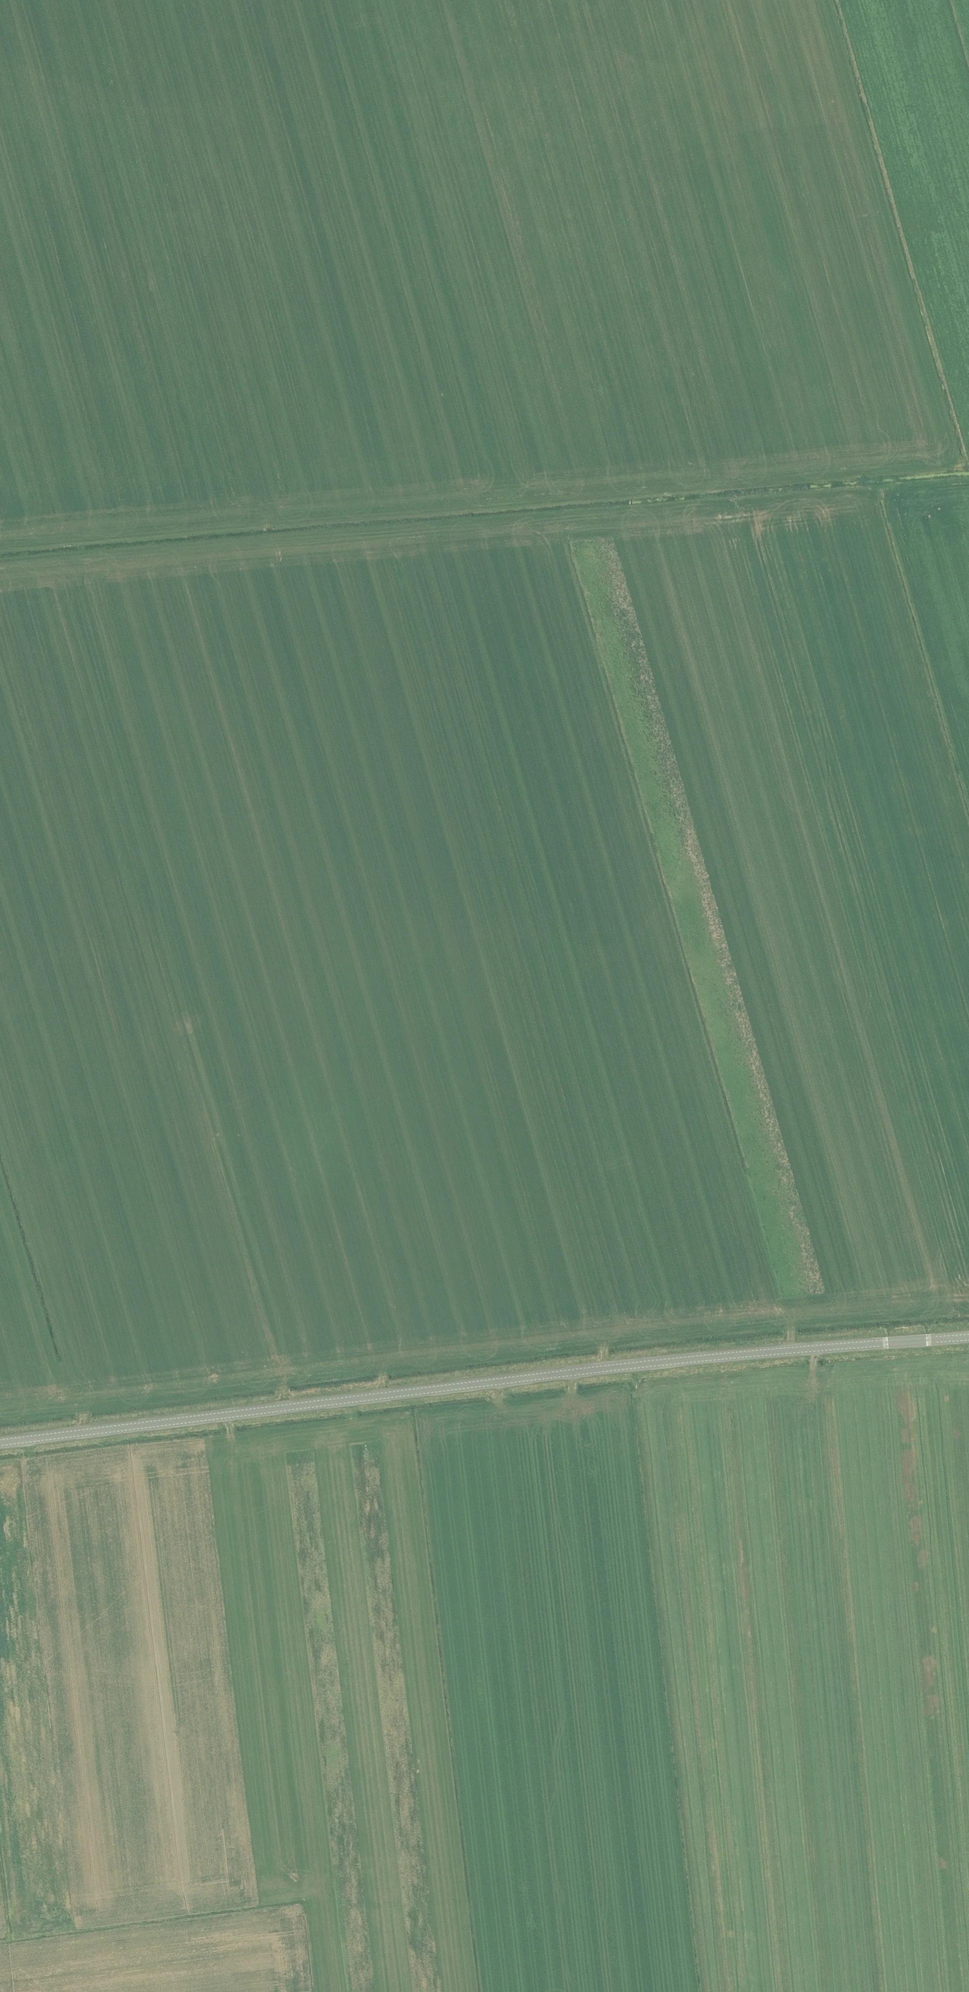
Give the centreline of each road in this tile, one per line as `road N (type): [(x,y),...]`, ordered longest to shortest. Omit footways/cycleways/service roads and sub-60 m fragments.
road 1 (tertiary): [(968,1337),(653,1360),(0,1441)]

